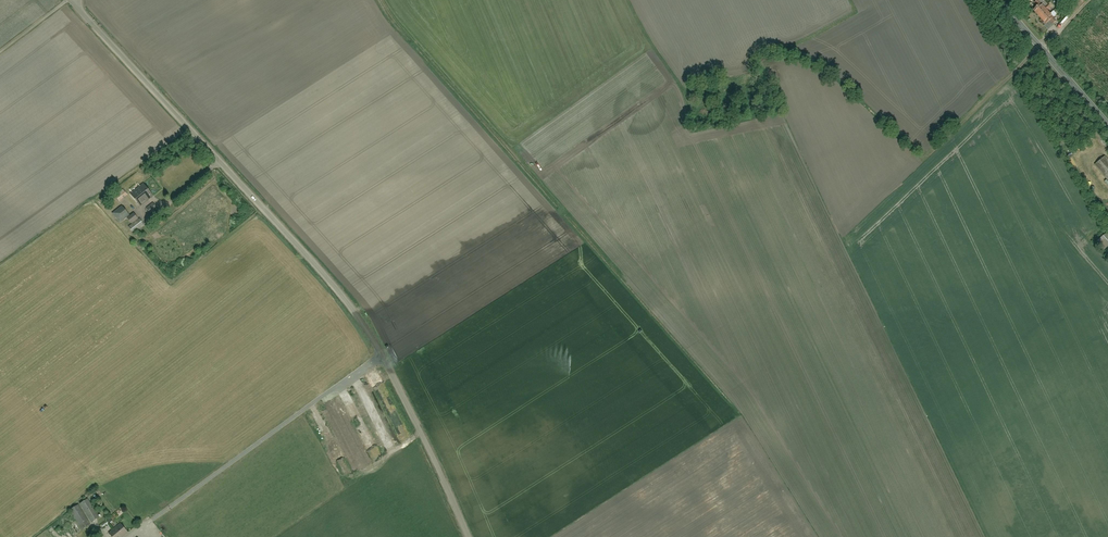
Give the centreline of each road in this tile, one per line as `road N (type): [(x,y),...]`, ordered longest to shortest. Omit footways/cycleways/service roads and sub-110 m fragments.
road 1 (unclassified): [(469,536),(406,395),(357,312),(72,0)]
road 2 (secondary): [(1107,124),(999,0)]

